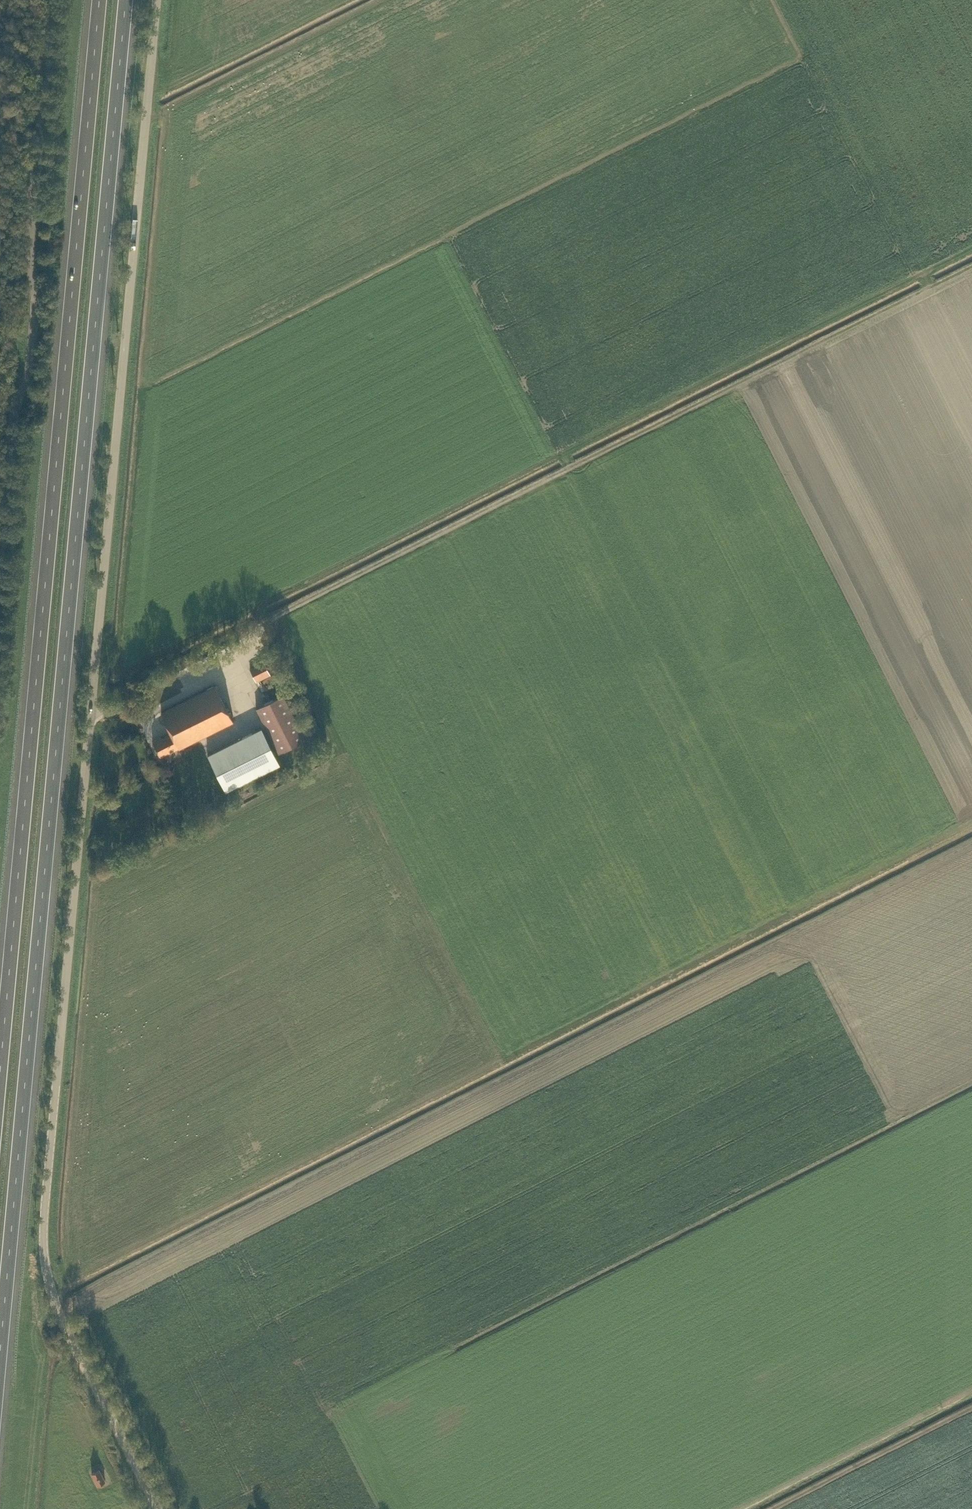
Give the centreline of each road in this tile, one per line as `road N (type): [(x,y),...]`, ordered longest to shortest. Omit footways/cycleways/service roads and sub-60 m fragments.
road 1 (unclassified): [(157,1508),(65,1328),(43,1255),(156,0)]
road 2 (motorway): [(0,1353),(126,0)]
road 3 (motorway): [(99,0),(0,1068)]
road 4 (unclassified): [(0,523),(9,427),(27,378),(34,293),(25,258),(49,0)]

